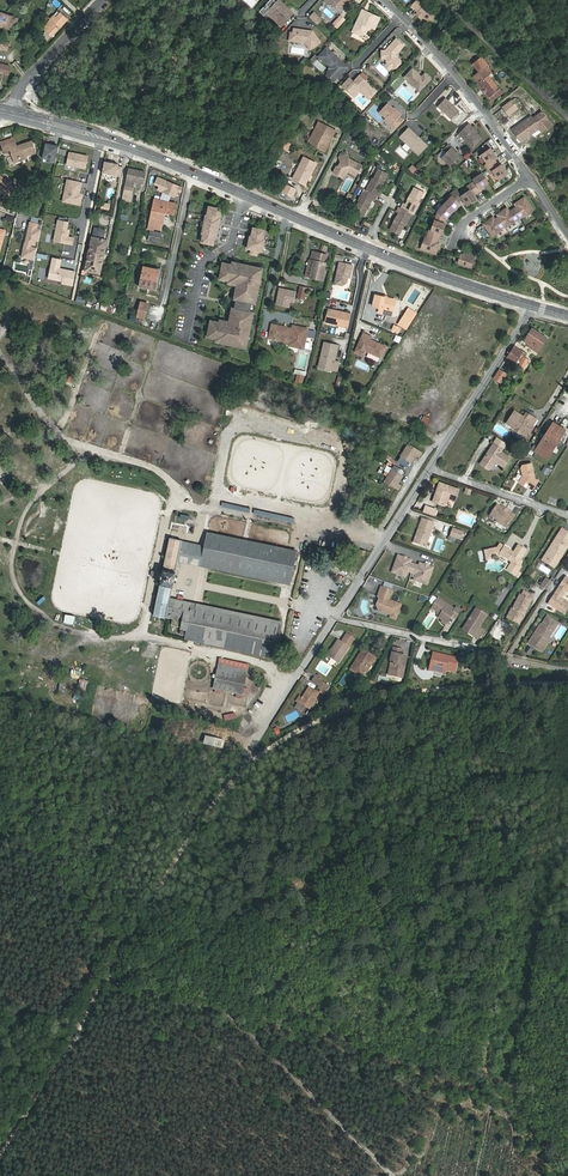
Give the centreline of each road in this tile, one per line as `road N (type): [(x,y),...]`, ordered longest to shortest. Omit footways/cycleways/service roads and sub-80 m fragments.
road 1 (secondary): [(13,113),(134,148),(403,262),(532,306)]
road 2 (residential): [(336,618),(532,306)]
road 3 (track): [(390,1175),(232,1014),(104,979)]
road 4 (residential): [(383,0),(454,74),(567,236)]
road 5 (residential): [(554,666),(336,618)]
road 6 (residential): [(251,746),(336,618)]
road 7 (residential): [(101,0),(22,87),(13,113)]

